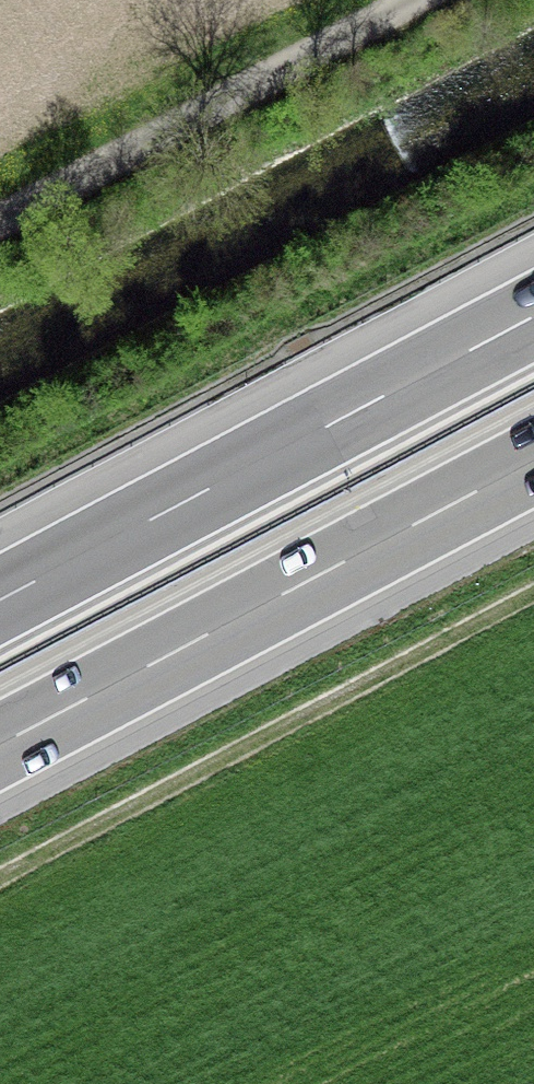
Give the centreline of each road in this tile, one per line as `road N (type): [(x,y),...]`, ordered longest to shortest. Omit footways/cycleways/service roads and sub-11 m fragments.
road 1 (motorway): [(533,316),(0,600)]
road 2 (motorway): [(0,744),(533,460)]
road 3 (track): [(0,875),(533,593)]
road 4 (track): [(417,0),(0,220)]

